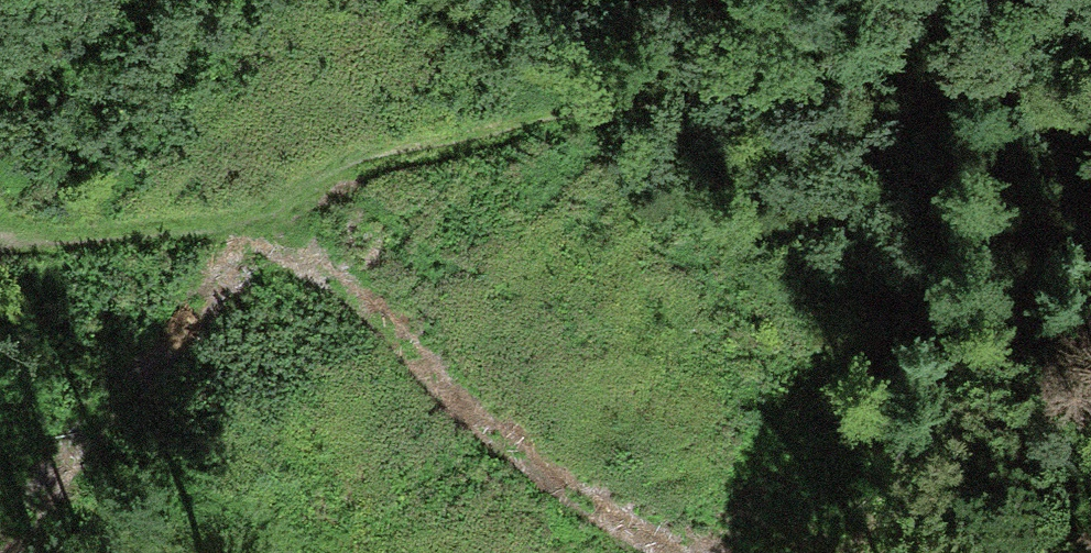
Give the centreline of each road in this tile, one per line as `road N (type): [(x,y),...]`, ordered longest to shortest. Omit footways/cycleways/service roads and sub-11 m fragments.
road 1 (track): [(0,250),(250,233),(367,156),(838,79),(1090,51)]
road 2 (track): [(686,552),(572,503),(385,311),(250,233)]

